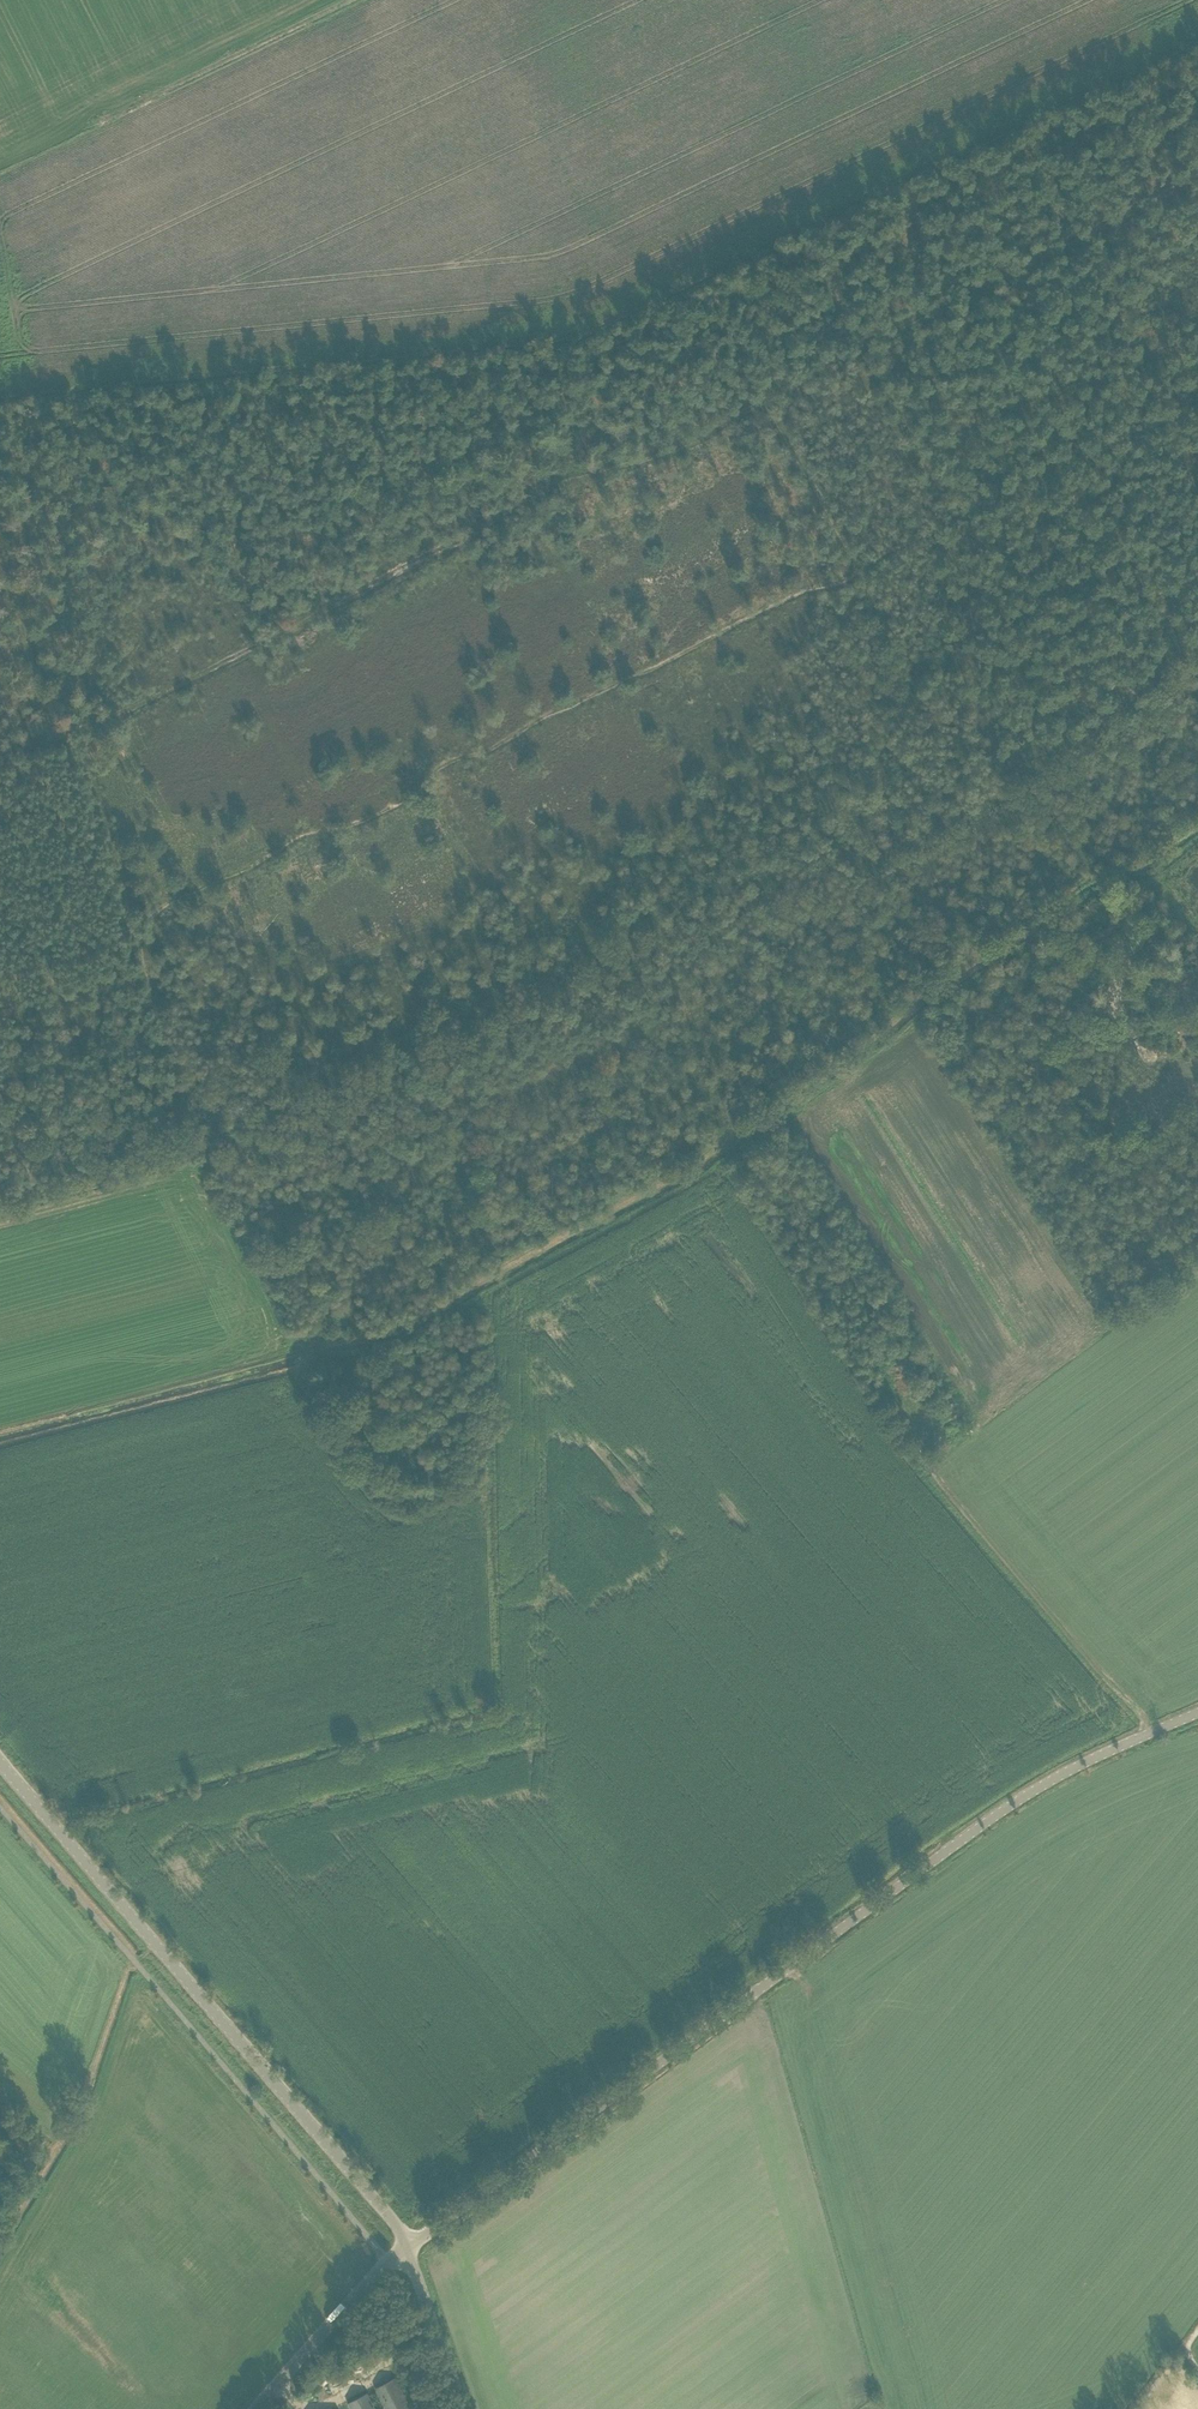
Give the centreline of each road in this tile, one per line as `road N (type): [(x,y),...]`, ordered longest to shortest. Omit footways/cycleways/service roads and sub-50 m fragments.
road 1 (unclassified): [(411,2245),(994,1812),(1092,1756),(1197,1711)]
road 2 (track): [(52,746),(485,533),(549,487),(650,458),(766,401)]
road 3 (tertiary): [(411,2245),(0,1760)]
road 4 (track): [(1152,1731),(930,1471),(921,1436)]
road 5 (track): [(0,544),(52,746),(0,759)]
road 6 (unclassified): [(257,2408),(411,2245)]
road 7 (tertiary): [(462,2408),(411,2245)]

